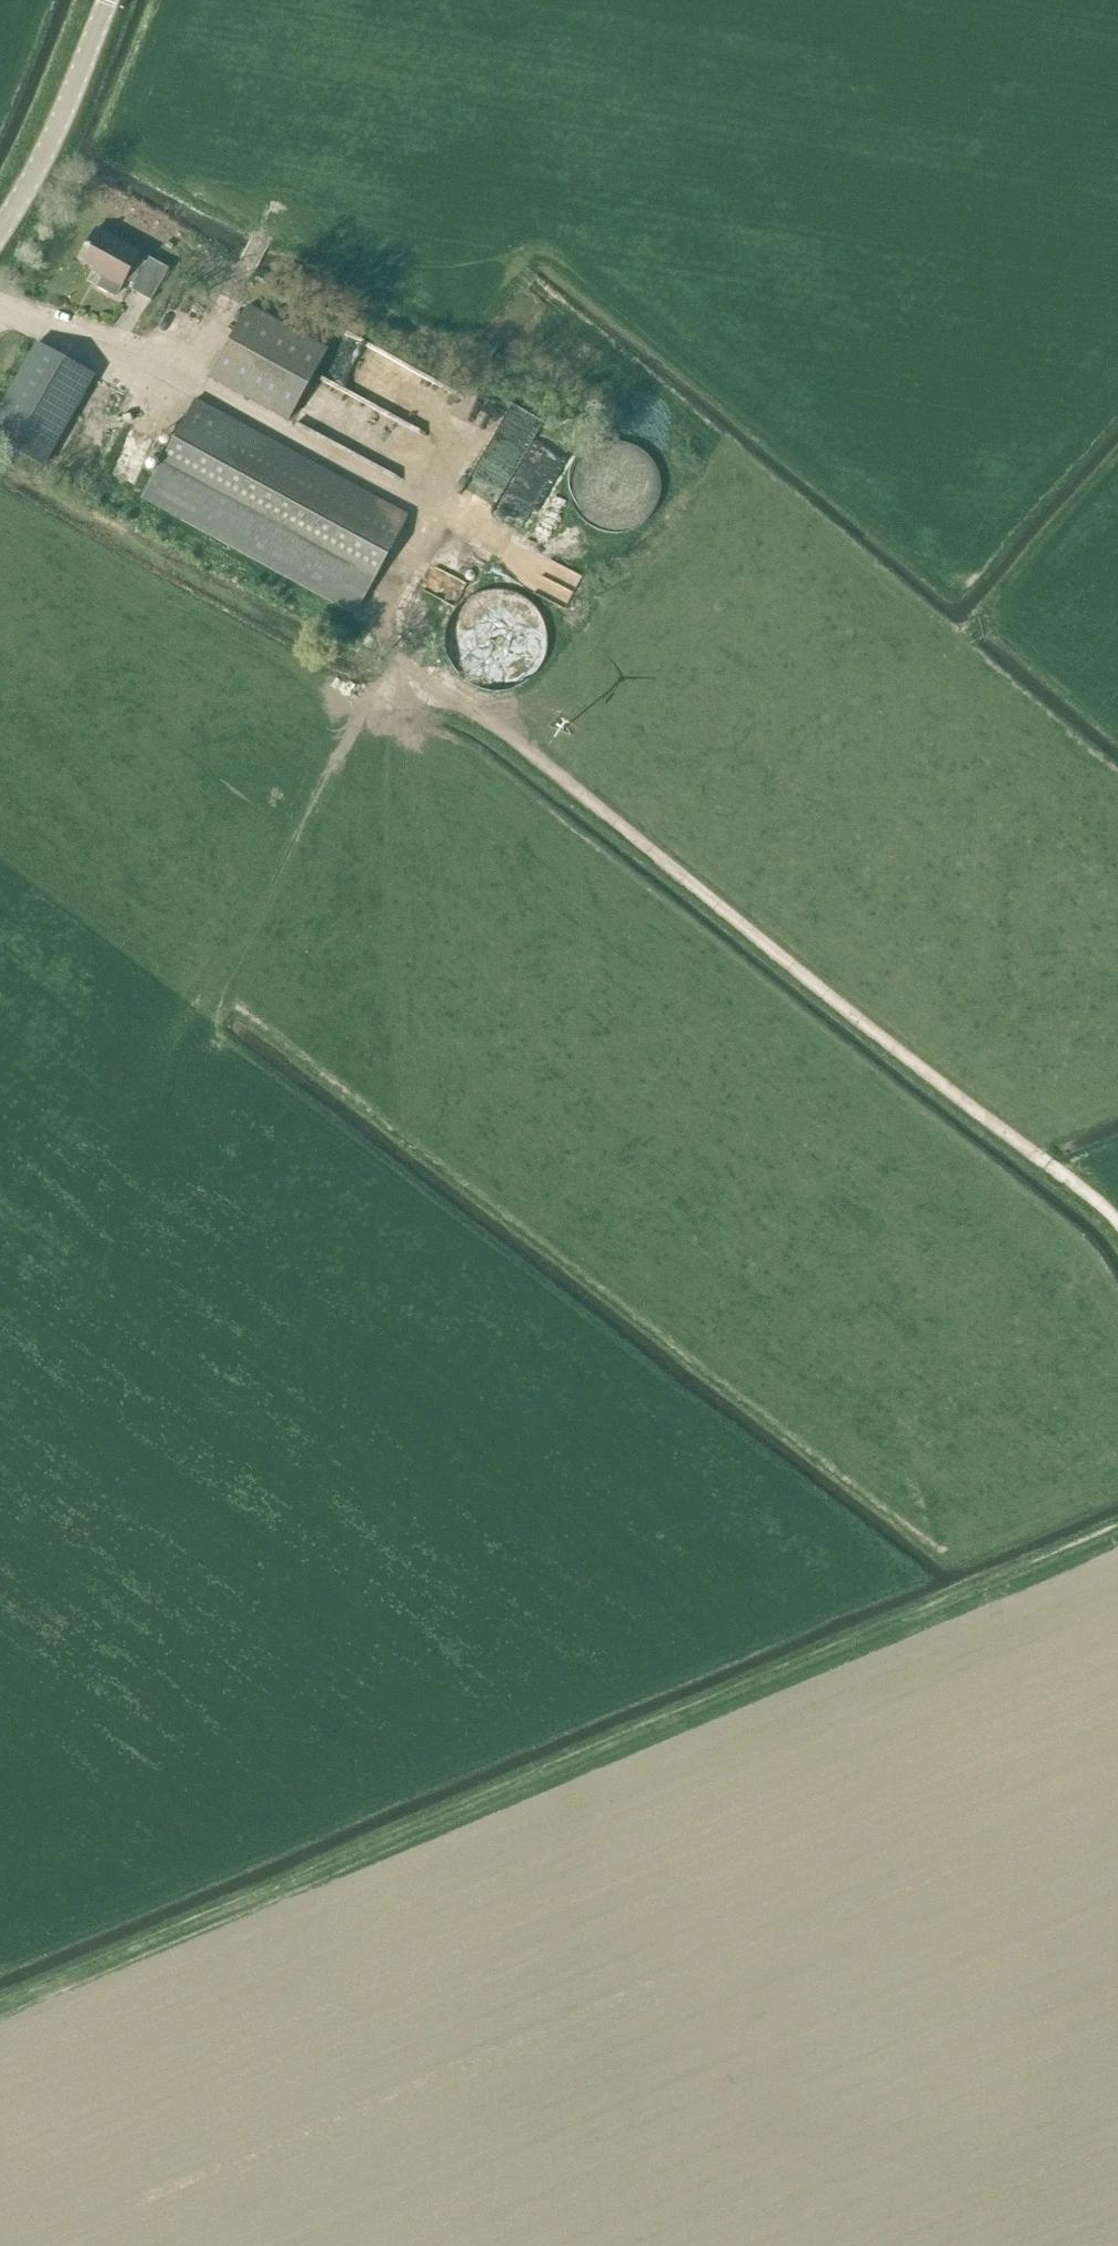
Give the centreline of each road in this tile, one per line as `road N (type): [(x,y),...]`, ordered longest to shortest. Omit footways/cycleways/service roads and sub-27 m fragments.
road 1 (tertiary): [(0,232),(58,125),(108,0)]

